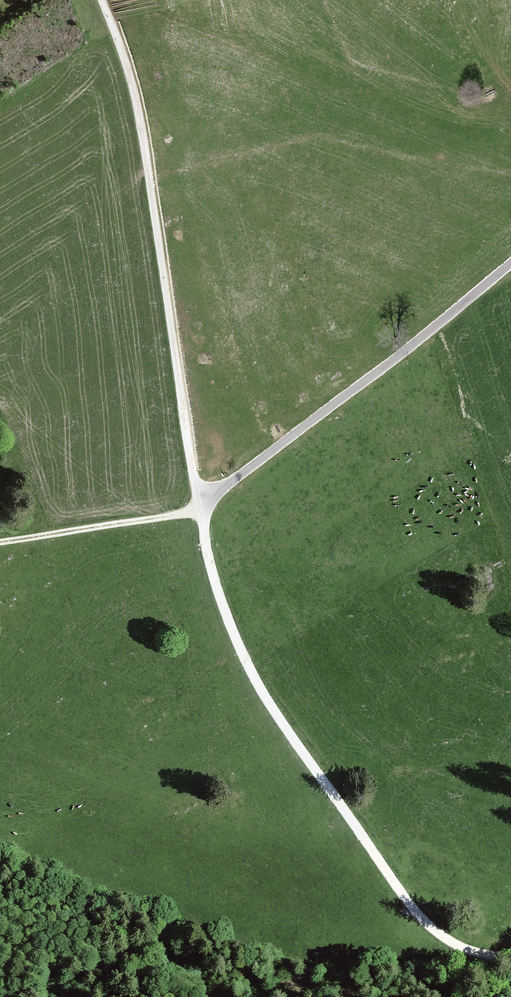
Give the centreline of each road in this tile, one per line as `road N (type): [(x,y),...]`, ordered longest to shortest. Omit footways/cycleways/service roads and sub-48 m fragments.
road 1 (unclassified): [(510,955),(459,945),(425,922),(284,726),(234,634),(200,510)]
road 2 (track): [(200,510),(123,44),(103,0)]
road 3 (track): [(510,263),(200,510)]
road 4 (track): [(200,510),(0,545)]

